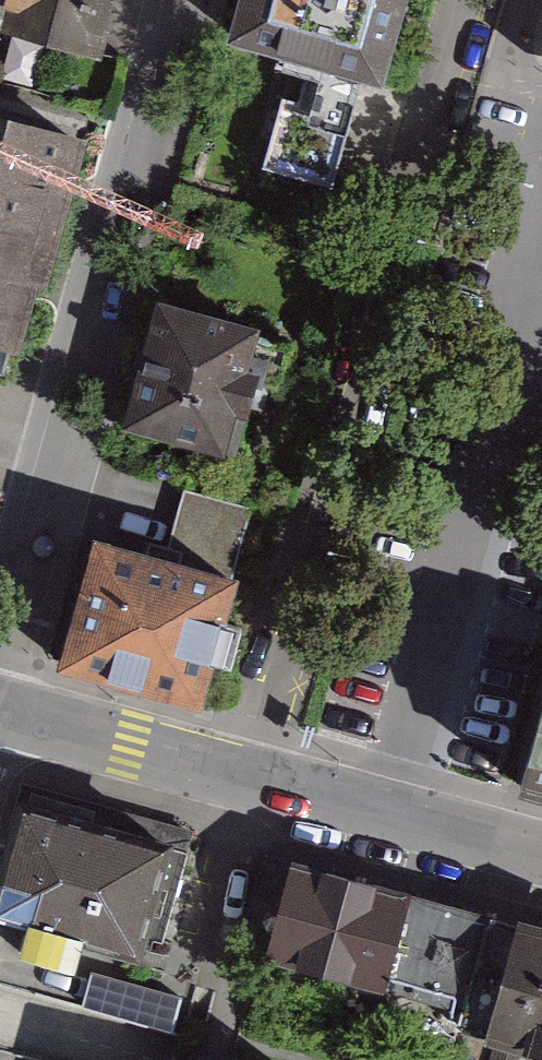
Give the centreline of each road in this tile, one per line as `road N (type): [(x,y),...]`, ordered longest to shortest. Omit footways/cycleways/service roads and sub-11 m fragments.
road 1 (residential): [(0,697),(182,0)]
road 2 (tertiary): [(0,712),(541,858)]

